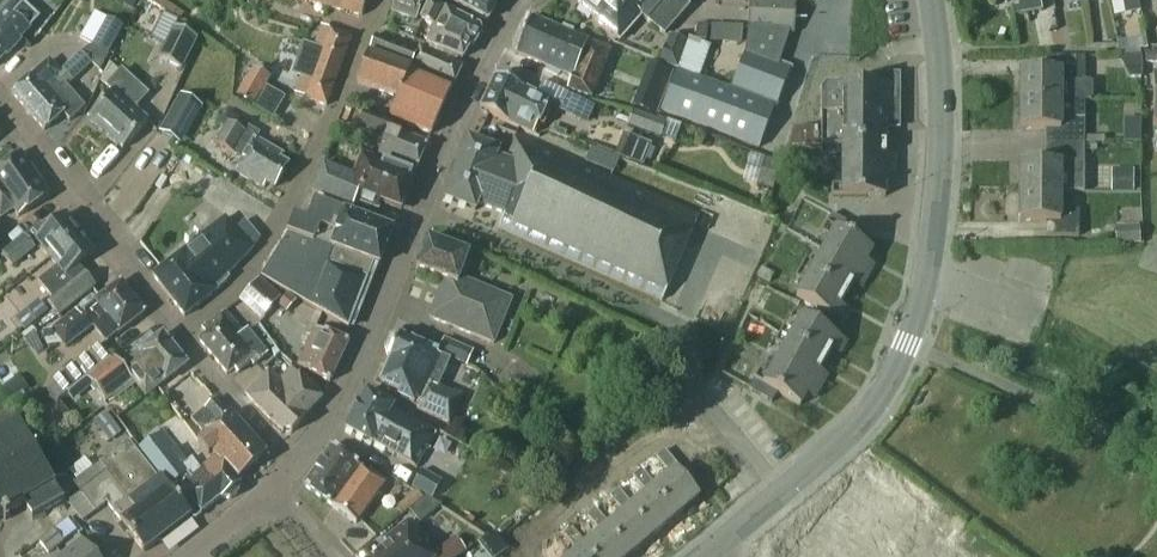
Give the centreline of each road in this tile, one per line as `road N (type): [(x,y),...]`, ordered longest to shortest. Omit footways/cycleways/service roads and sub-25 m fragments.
road 1 (secondary): [(701,556),(861,424),(907,346),(936,205),(940,102),(932,0)]
road 2 (residential): [(295,468),(363,354),(457,118),(518,0)]
road 3 (residential): [(188,345),(258,264),(295,199),(330,129),(378,0)]
road 4 (residential): [(188,345),(0,115)]
road 5 (residential): [(295,468),(188,345)]

